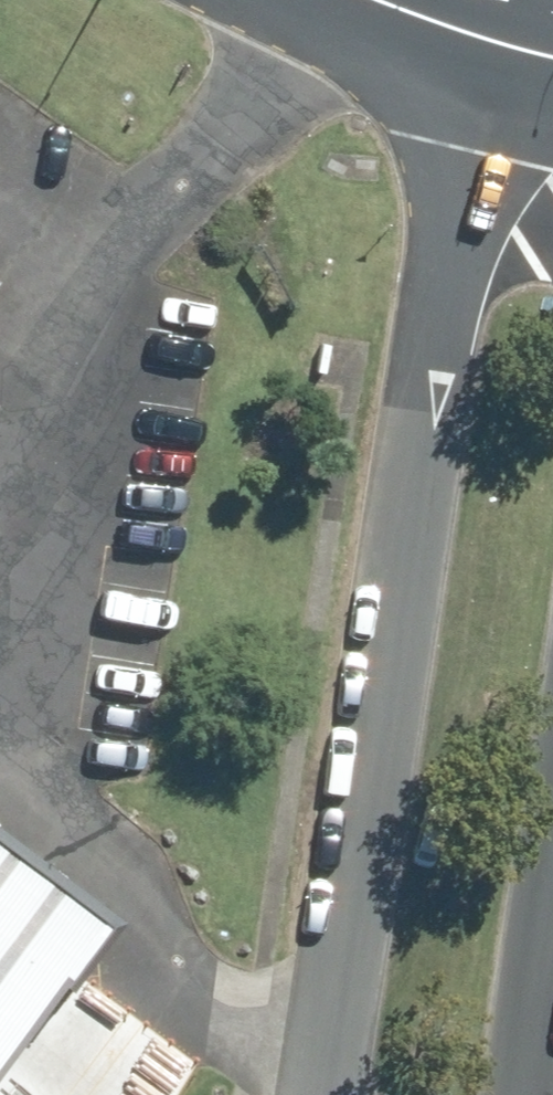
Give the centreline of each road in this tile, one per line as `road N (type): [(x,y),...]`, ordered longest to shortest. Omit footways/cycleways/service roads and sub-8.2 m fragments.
road 1 (unclassified): [(345,1094),(483,36)]
road 2 (unclassified): [(552,954),(536,1094)]

